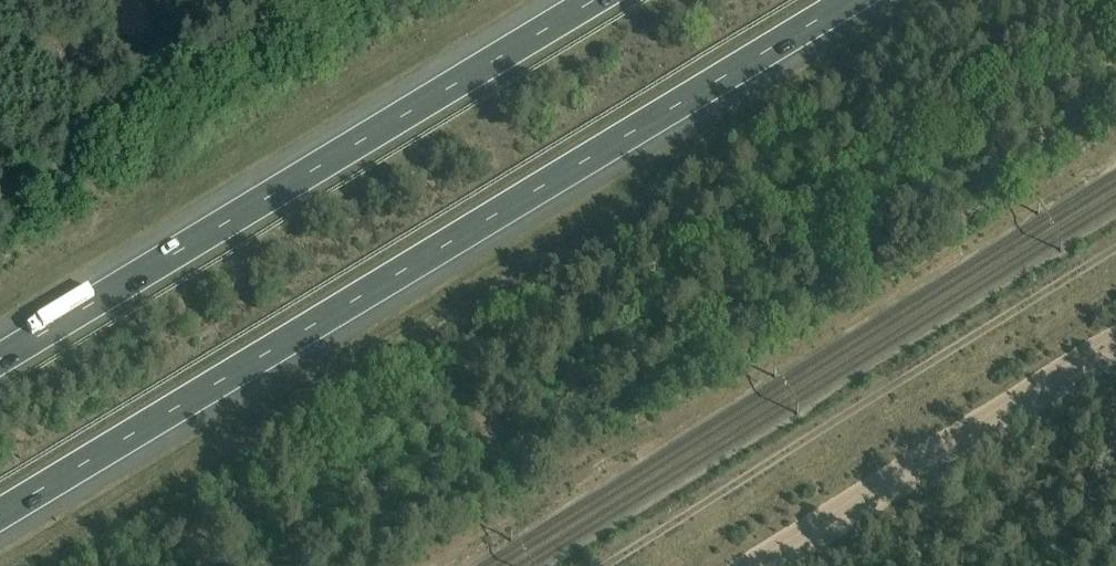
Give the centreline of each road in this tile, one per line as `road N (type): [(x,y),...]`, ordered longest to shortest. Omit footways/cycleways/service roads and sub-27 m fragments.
road 1 (motorway): [(0,517),(855,0)]
road 2 (motorway): [(589,0),(0,357)]
road 3 (track): [(606,565),(1115,249)]

